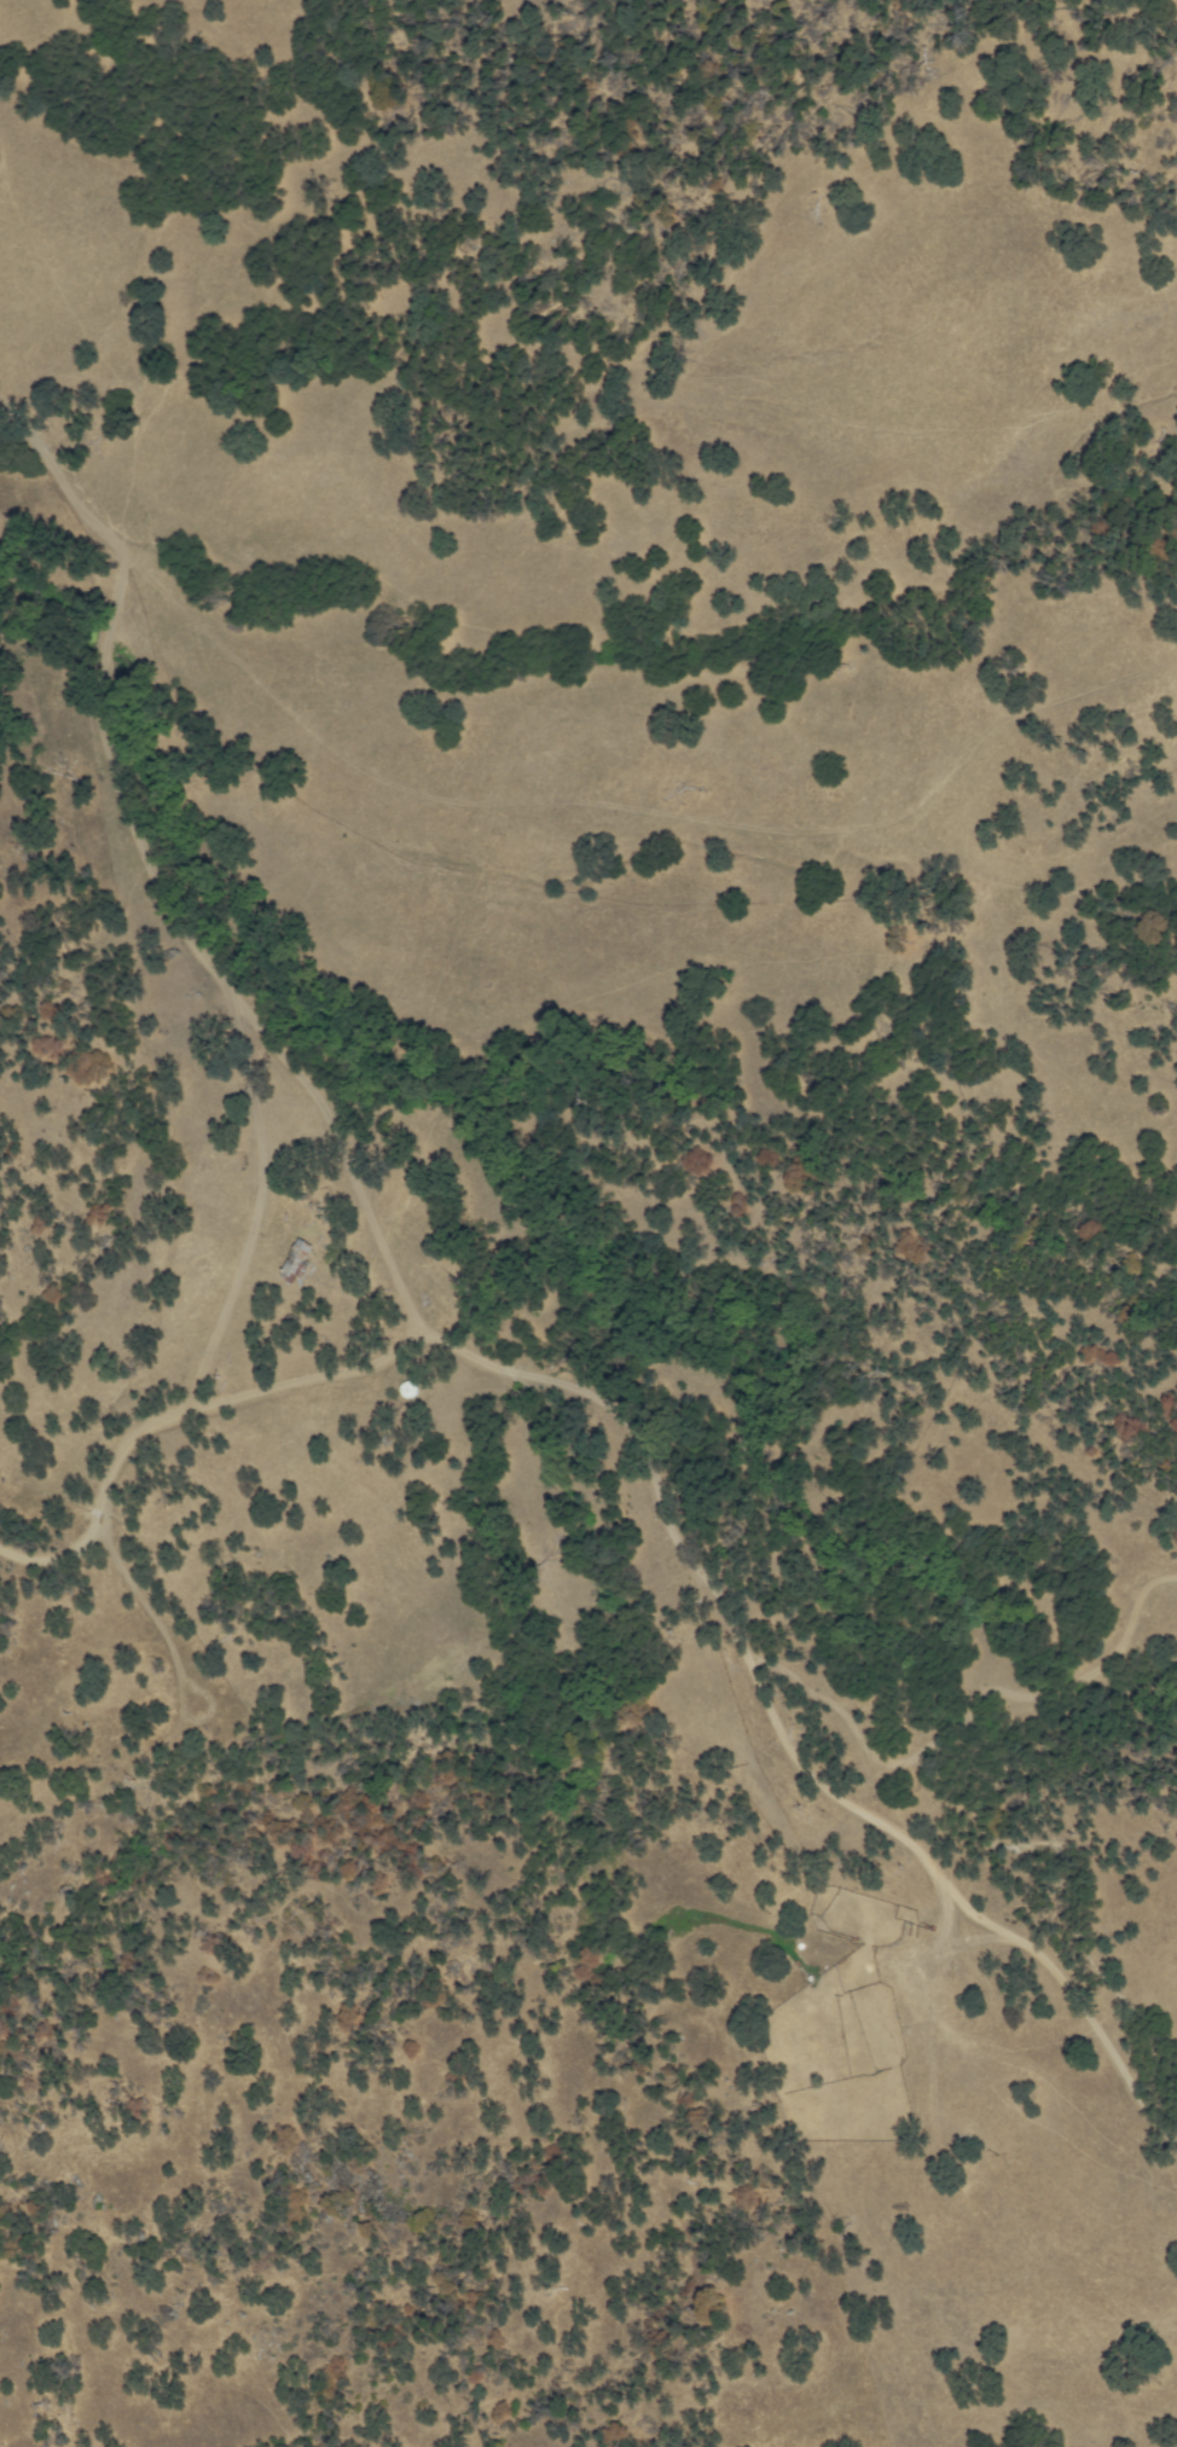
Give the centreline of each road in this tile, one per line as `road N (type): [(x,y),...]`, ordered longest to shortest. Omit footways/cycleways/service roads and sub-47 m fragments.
road 1 (residential): [(1176,2152),(1036,1953),(955,1895),(887,1823),(793,1758),(746,1663),(696,1601),(657,1475),(616,1409),(574,1385),(488,1361),(174,1405),(238,1280),(256,1158),(239,1016),(152,865),(99,706),(99,675),(121,602),(122,551),(40,430),(0,395)]
road 2 (residential): [(0,1540),(30,1553),(80,1550),(106,1521),(117,1462),(174,1405)]

